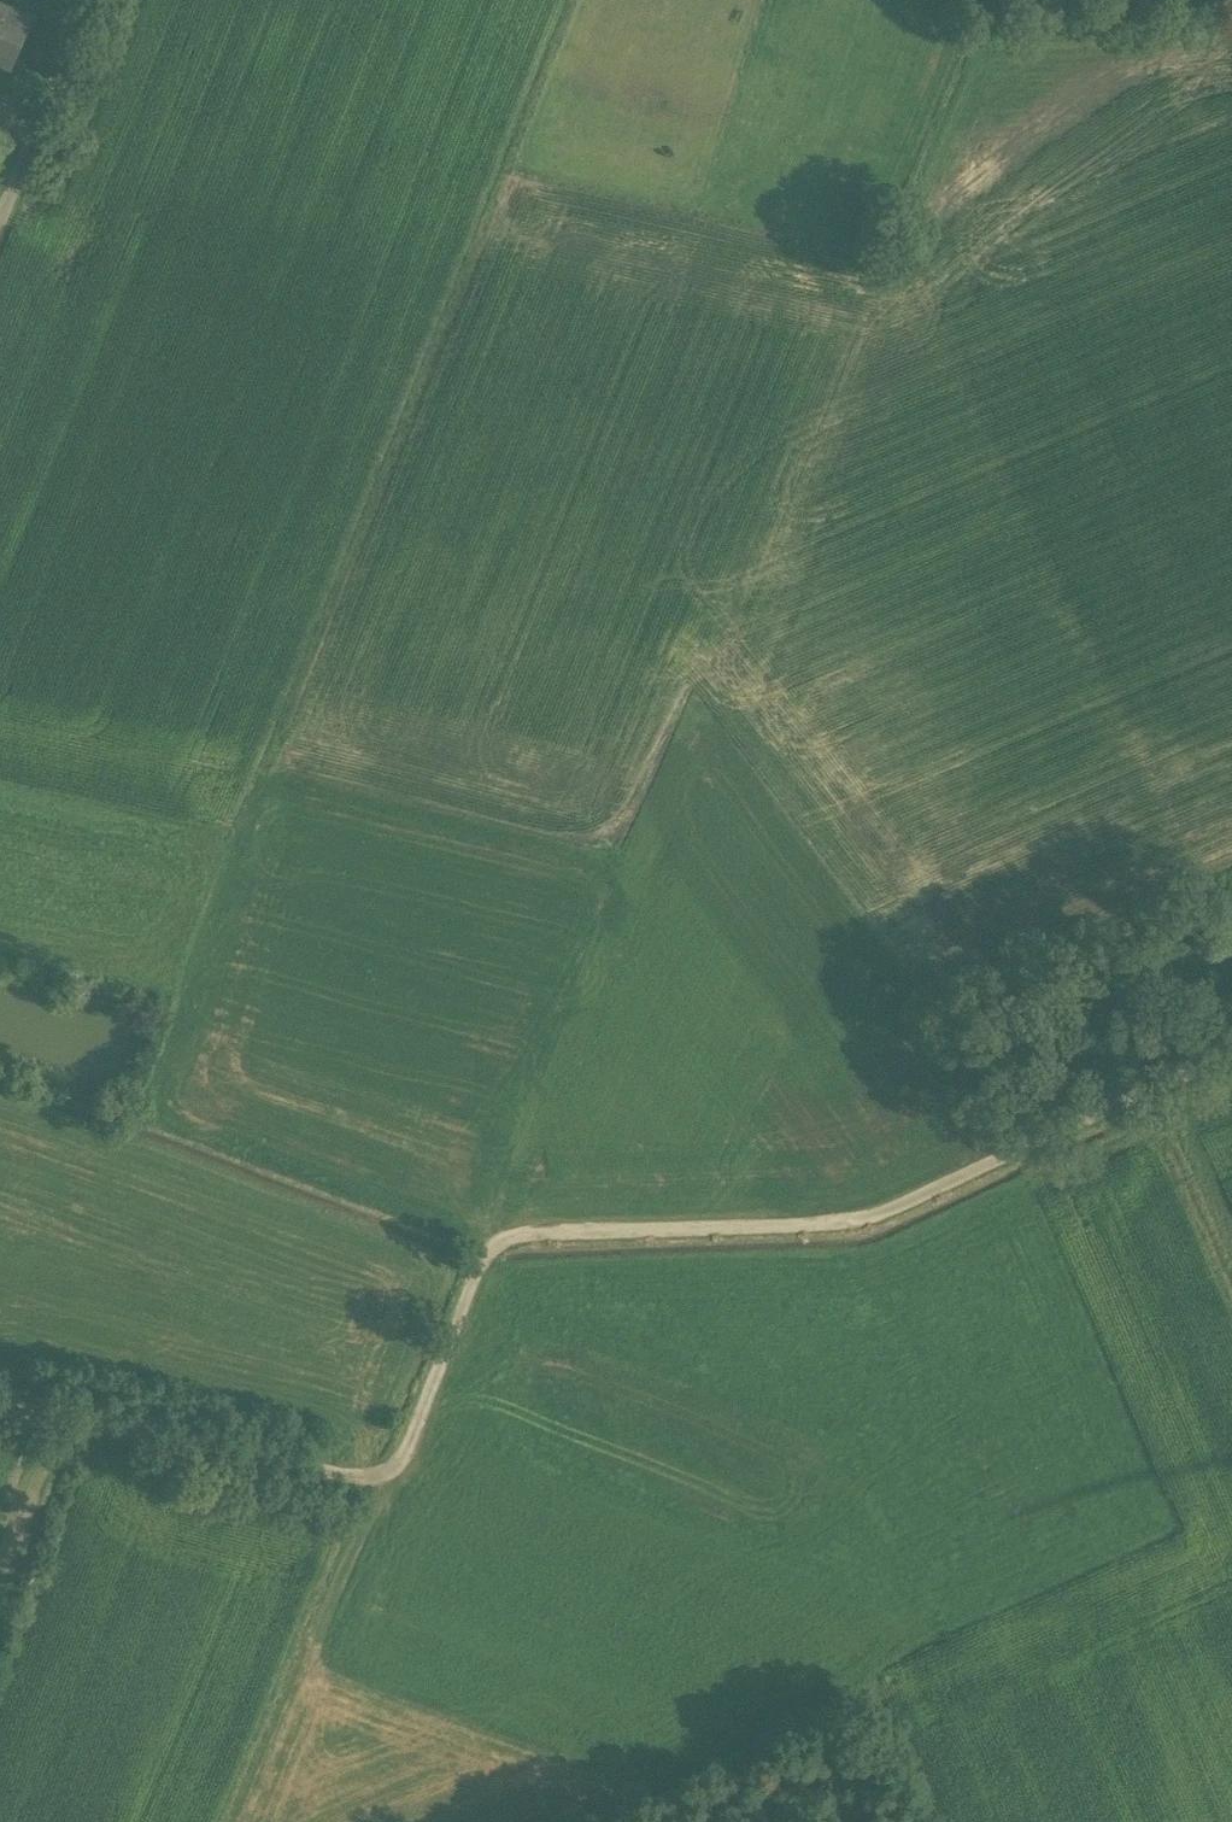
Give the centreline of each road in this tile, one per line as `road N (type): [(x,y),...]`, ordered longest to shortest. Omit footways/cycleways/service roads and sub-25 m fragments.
road 1 (track): [(0,1401),(383,1491),(507,1253),(869,1223),(1231,1058)]
road 2 (unclassified): [(90,0),(0,223)]

